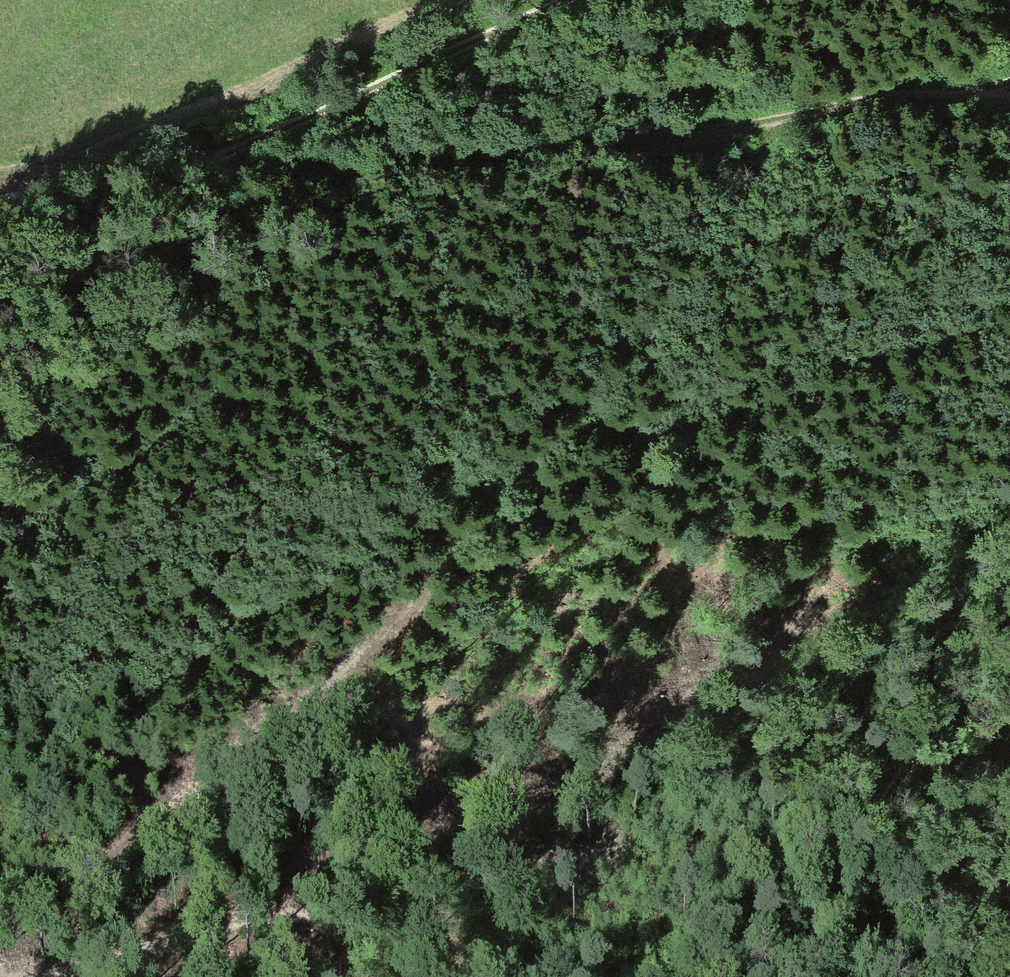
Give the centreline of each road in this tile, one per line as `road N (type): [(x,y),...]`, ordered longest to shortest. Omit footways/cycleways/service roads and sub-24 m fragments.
road 1 (track): [(782,118),(726,245),(634,363),(447,554),(372,649),(274,719),(0,976)]
road 2 (track): [(1009,747),(527,868),(150,943),(40,976)]
road 3 (track): [(1009,94),(865,100),(506,164),(214,162)]
road 4 (track): [(358,896),(752,655),(1009,514)]
road 5 (track): [(0,202),(214,162),(568,0)]

